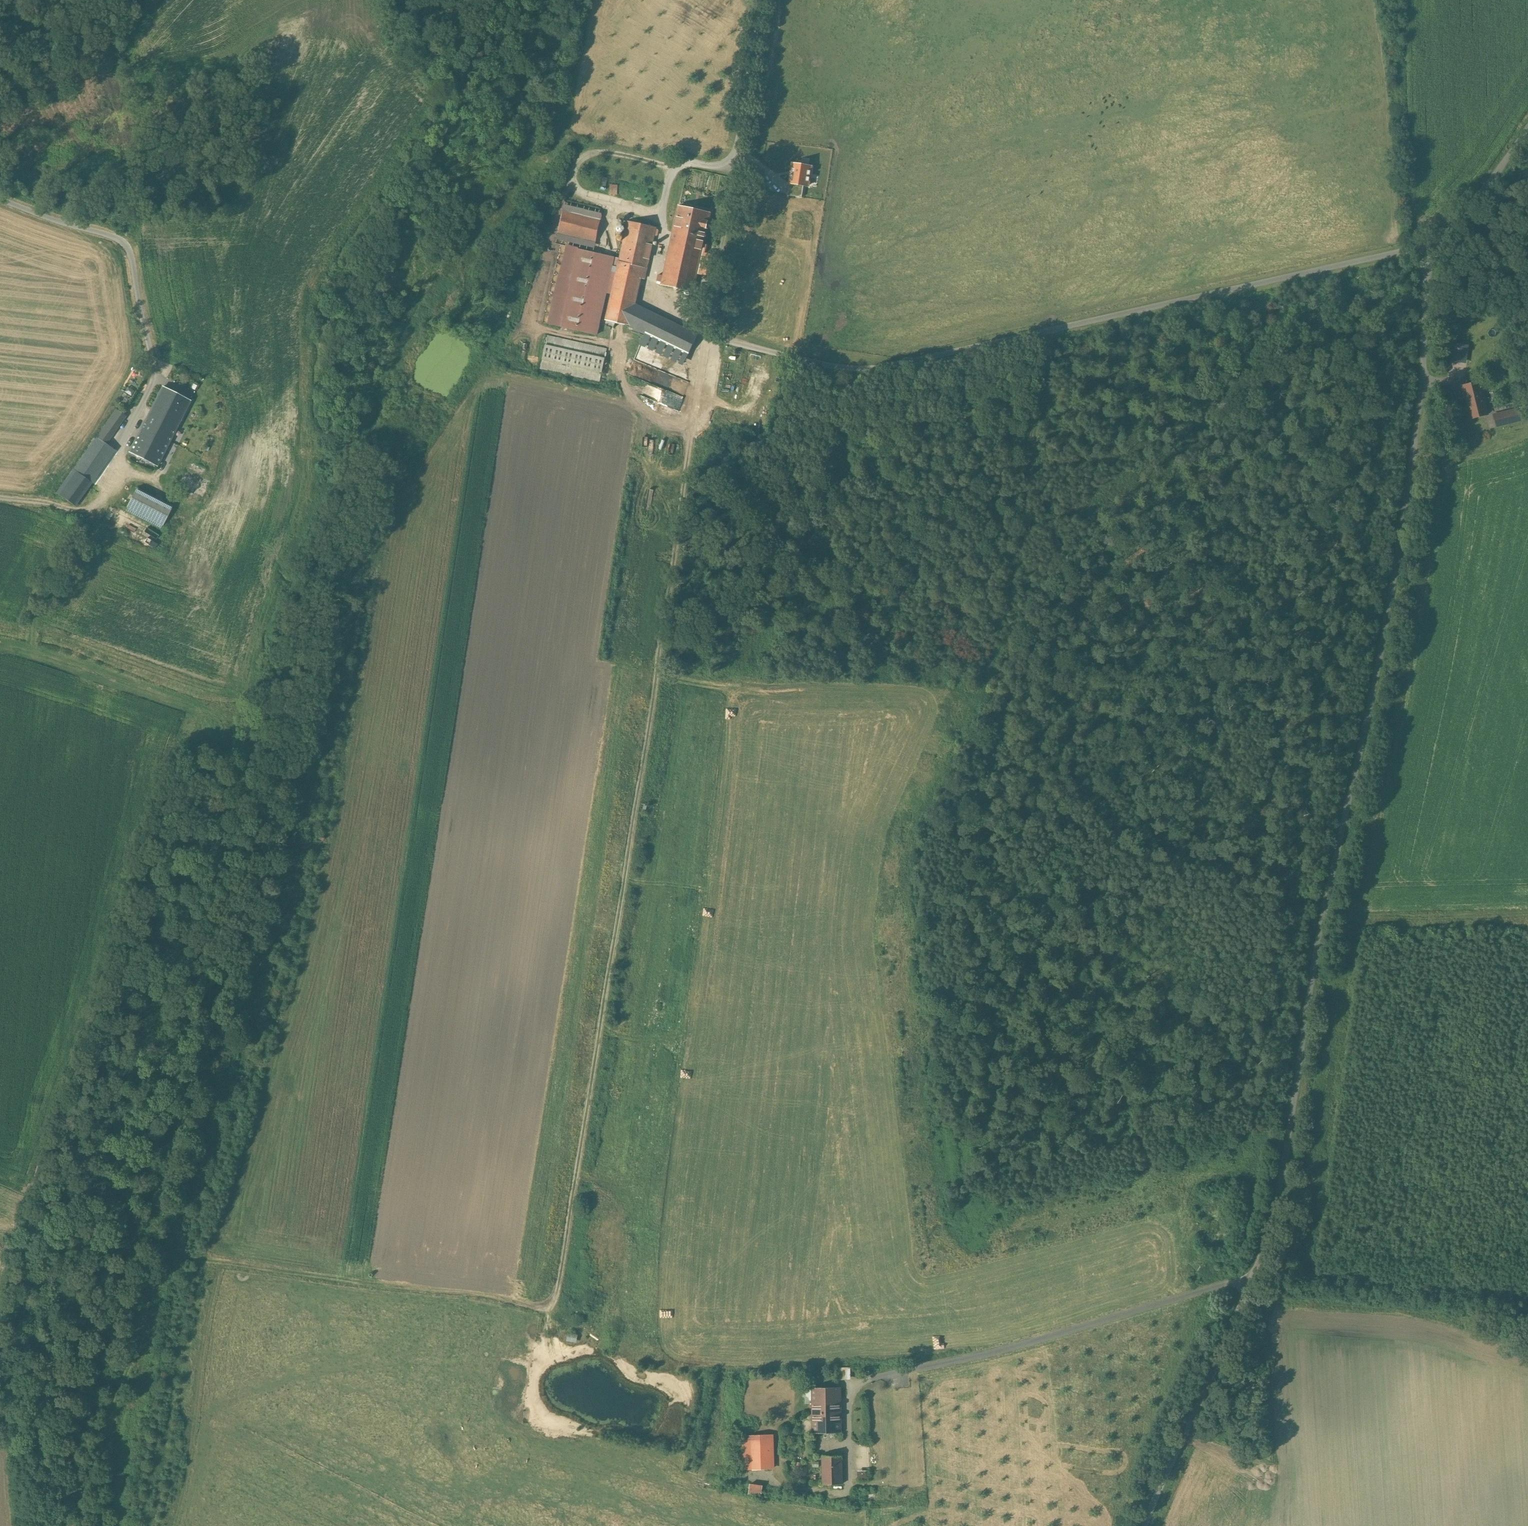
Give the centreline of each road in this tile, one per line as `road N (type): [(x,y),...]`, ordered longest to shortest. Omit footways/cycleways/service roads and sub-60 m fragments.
road 1 (track): [(0,1435),(63,1460),(100,1439),(161,1257),(471,1293),(534,1308),(552,1302),(714,338)]
road 2 (unclassified): [(1527,128),(1432,252),(1402,534),(1322,922),(1281,1184),(1262,1253),(1145,1525)]

